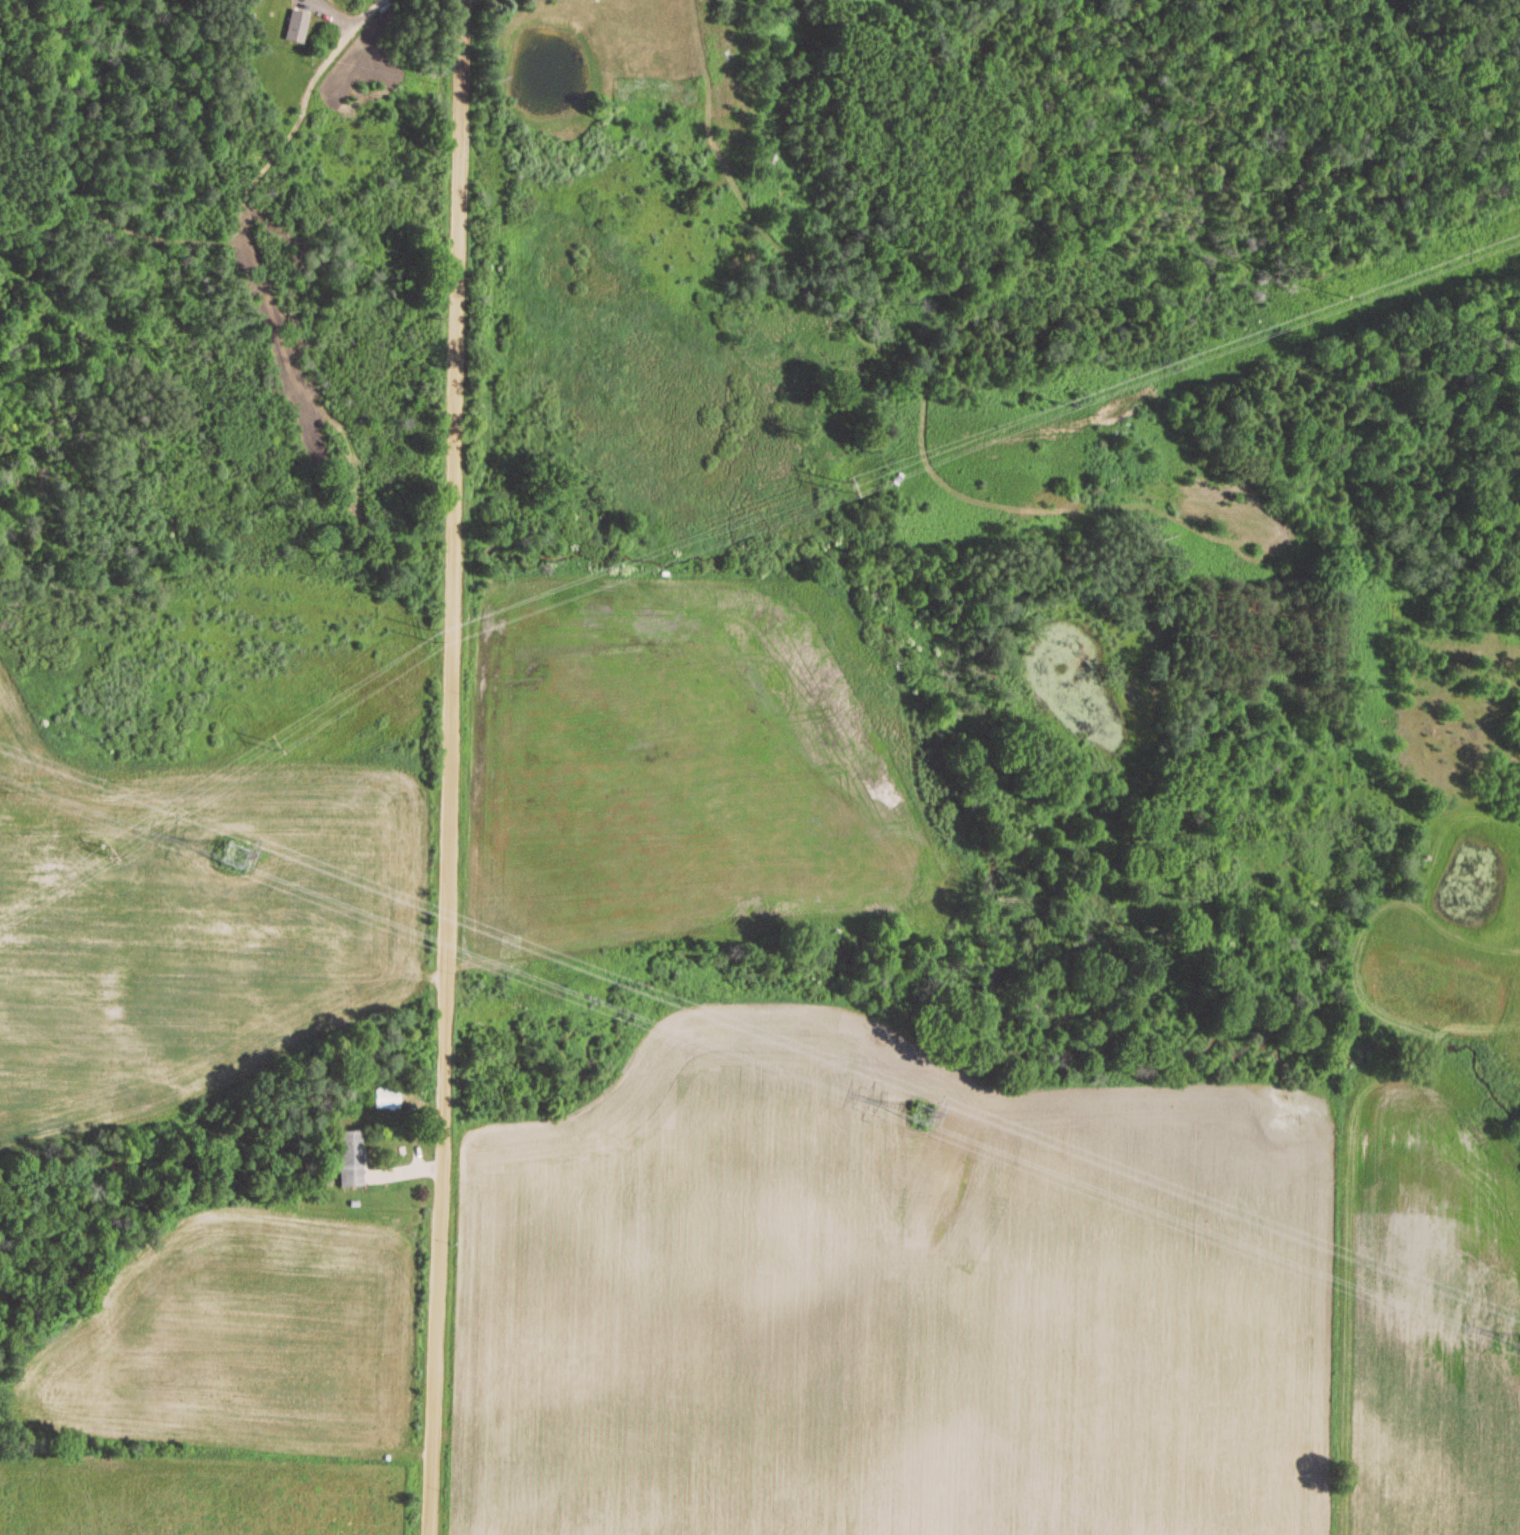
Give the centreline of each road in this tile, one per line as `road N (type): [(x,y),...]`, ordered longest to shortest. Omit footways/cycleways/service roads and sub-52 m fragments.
road 1 (residential): [(421,1534),(453,0)]

